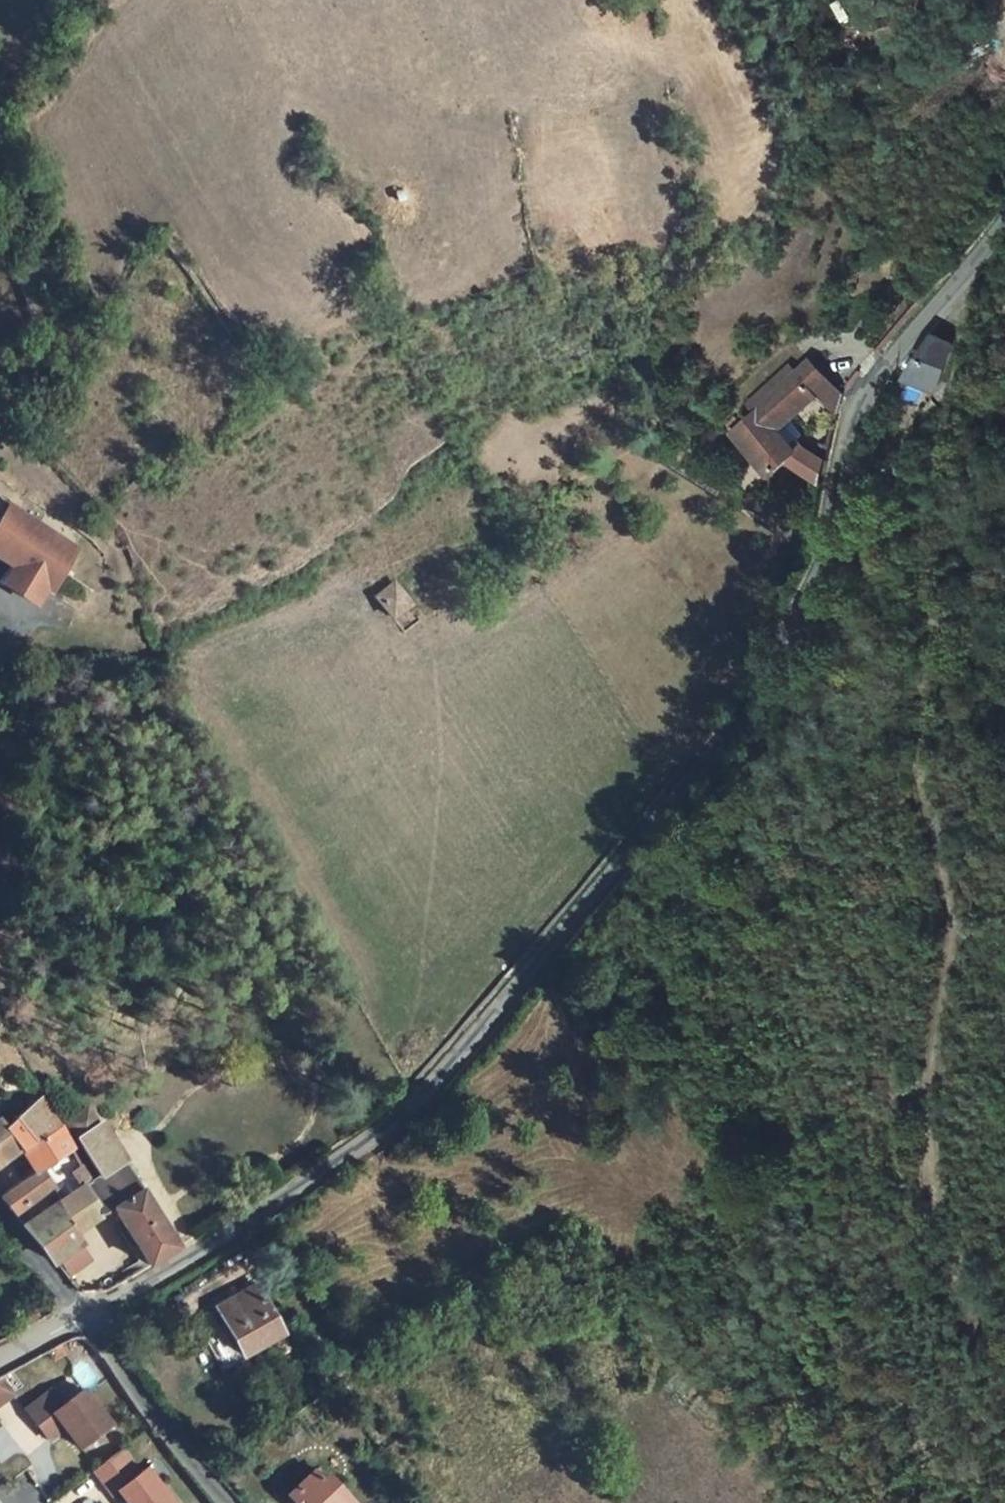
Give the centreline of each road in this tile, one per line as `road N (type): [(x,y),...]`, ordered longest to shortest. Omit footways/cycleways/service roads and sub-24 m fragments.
road 1 (unclassified): [(76,1317),(194,1258),(348,1150),(476,1037),(662,798),(806,588),(849,410),(1004,201)]
road 2 (residential): [(76,1317),(145,1418),(224,1502)]
road 3 (residential): [(0,1216),(76,1317)]

